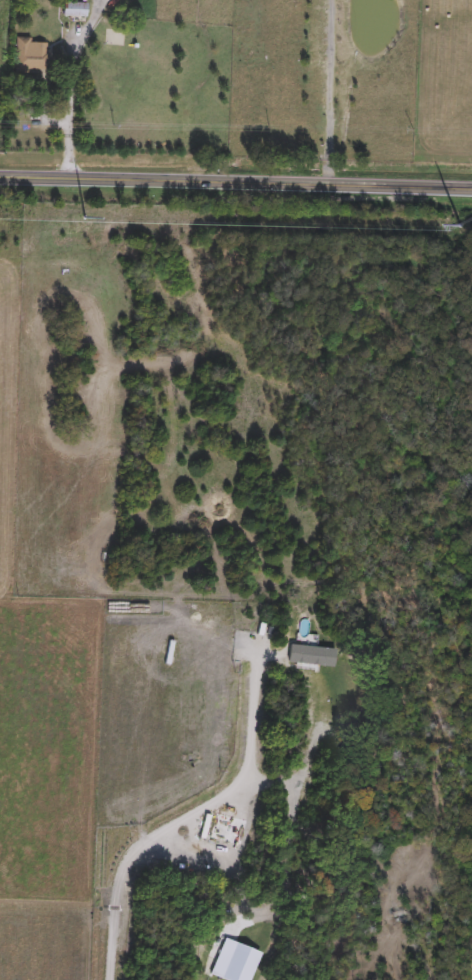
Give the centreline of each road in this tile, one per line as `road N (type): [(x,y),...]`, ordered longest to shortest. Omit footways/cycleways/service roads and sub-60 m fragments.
road 1 (secondary): [(471,188),(0,178)]

